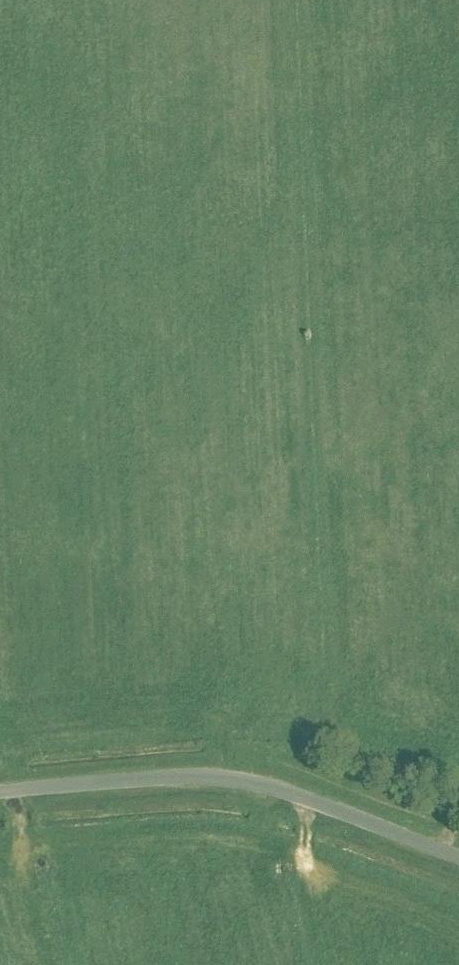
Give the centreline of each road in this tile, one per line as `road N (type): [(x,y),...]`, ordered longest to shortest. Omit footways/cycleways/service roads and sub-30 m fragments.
road 1 (unclassified): [(458,858),(236,780),(0,794)]

